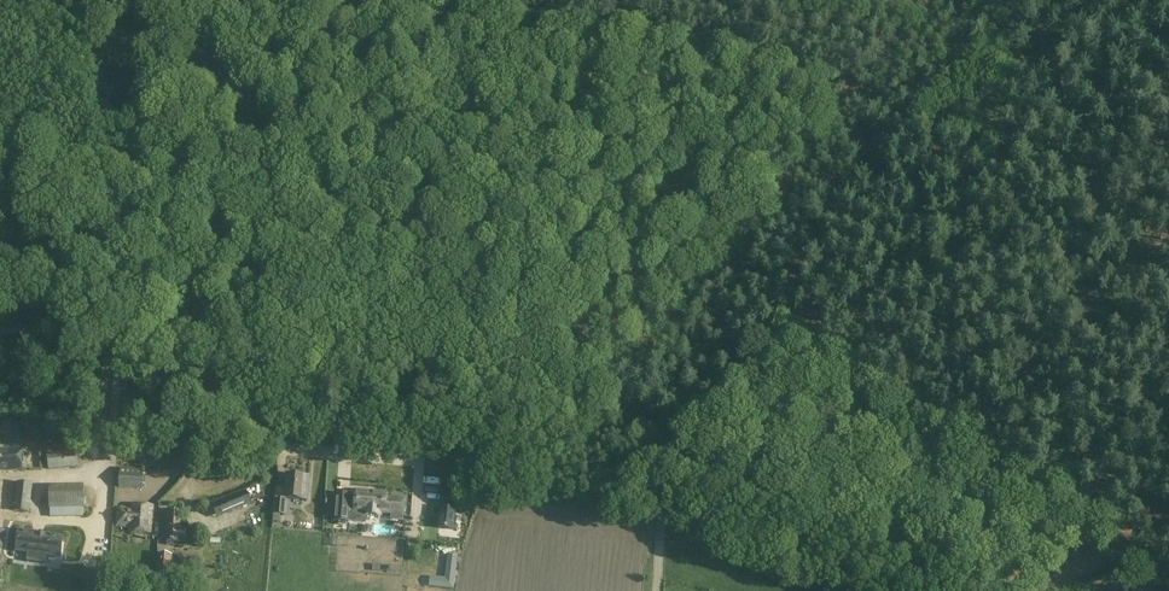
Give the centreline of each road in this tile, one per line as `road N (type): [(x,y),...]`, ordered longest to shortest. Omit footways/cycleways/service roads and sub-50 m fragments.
road 1 (unclassified): [(995,590),(436,365),(260,340),(42,326),(0,332)]
road 2 (track): [(478,0),(801,70),(937,140),(1065,184),(1168,258)]
road 3 (track): [(870,105),(951,0)]

